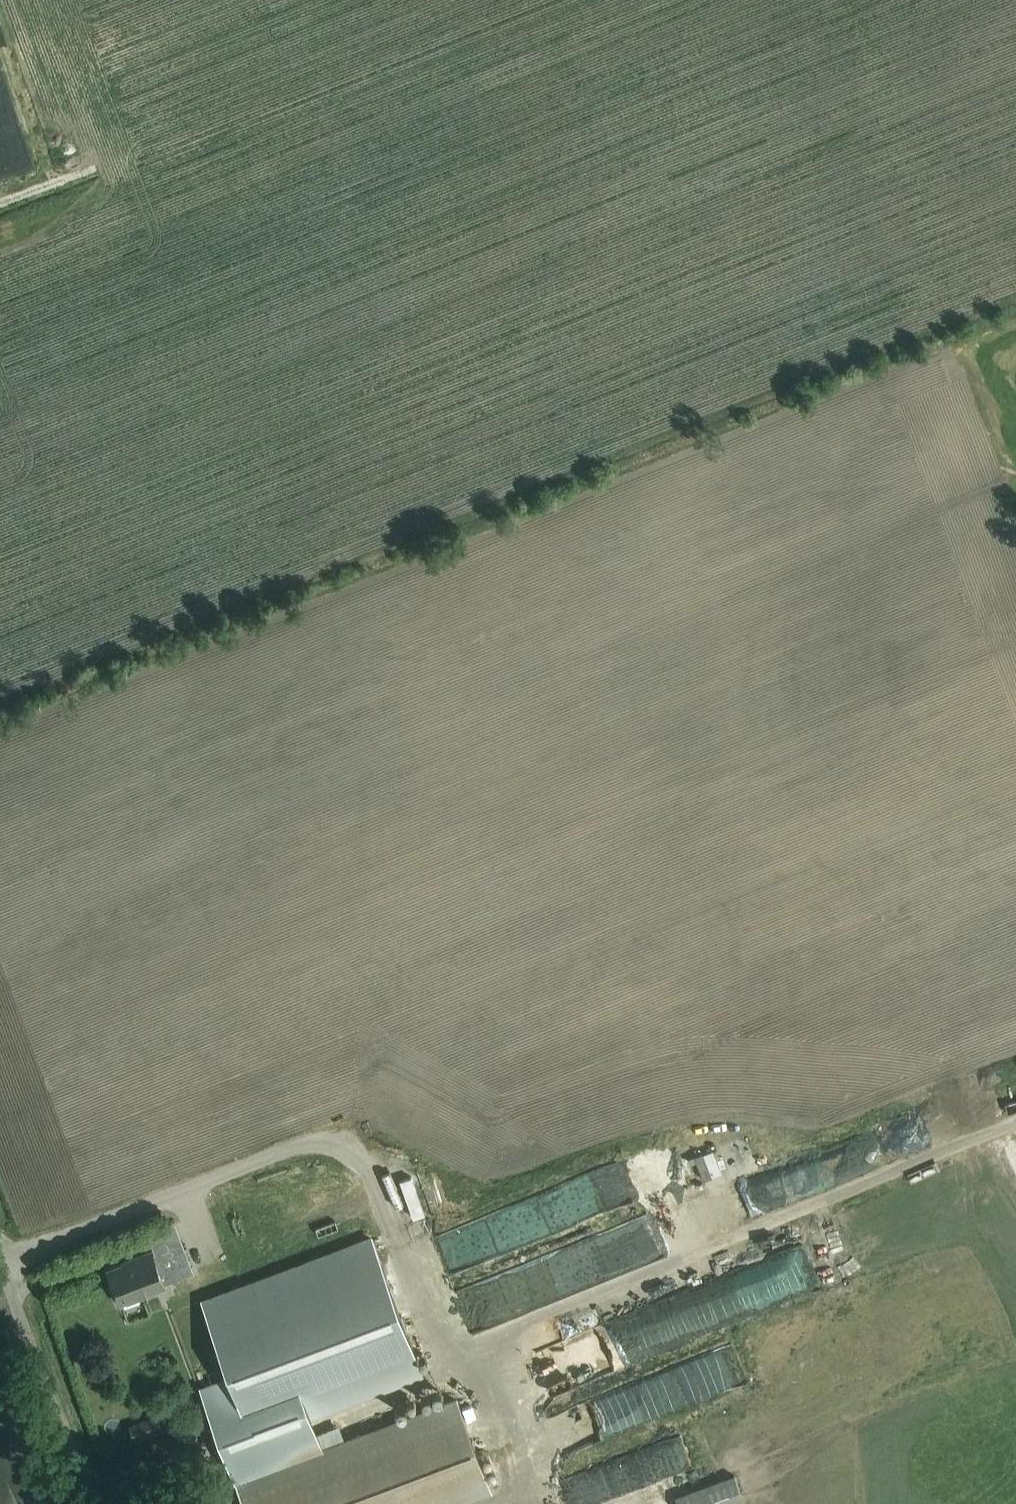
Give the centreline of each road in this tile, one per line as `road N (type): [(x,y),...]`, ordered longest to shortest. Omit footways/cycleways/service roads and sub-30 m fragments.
road 1 (unclassified): [(89,1503),(0,1262)]

